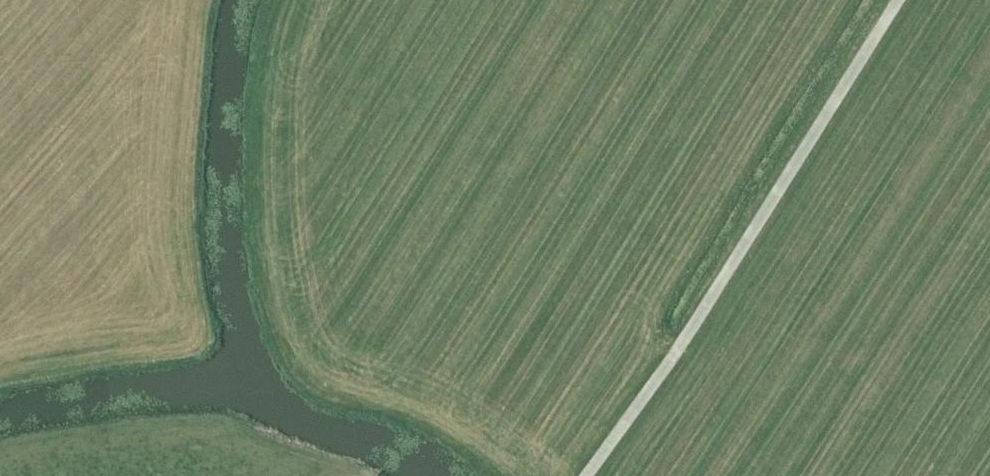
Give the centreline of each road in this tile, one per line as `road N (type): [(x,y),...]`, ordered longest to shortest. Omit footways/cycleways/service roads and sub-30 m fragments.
road 1 (track): [(589,475),(697,321),(898,0)]

